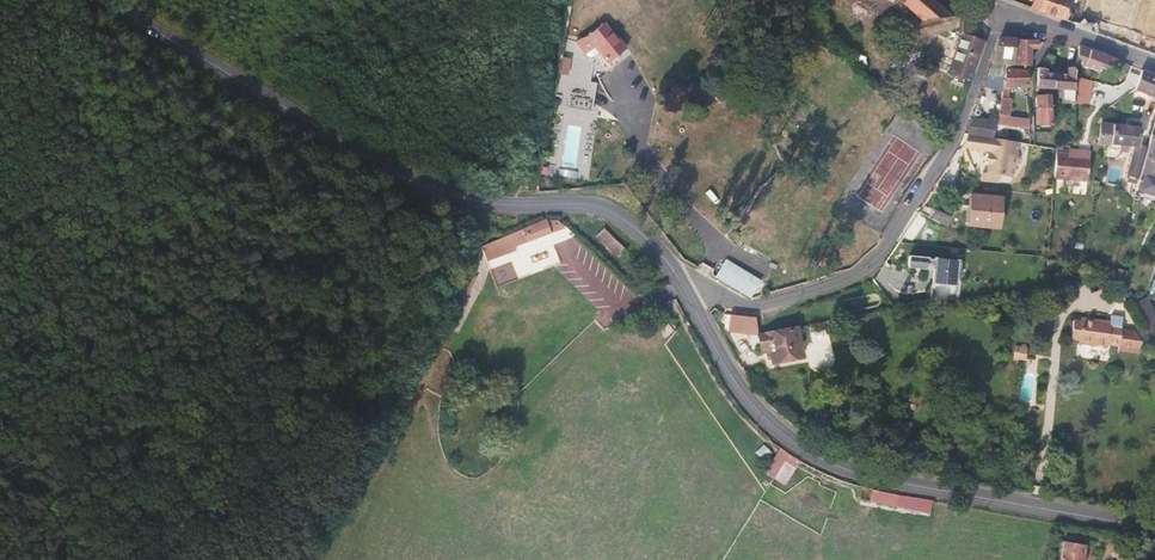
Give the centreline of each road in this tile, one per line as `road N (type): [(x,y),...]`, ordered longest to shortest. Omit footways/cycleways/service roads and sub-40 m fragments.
road 1 (tertiary): [(675,270),(637,228),(598,206),(486,202),(411,179),(102,0)]
road 2 (tertiary): [(1154,527),(865,476),(822,459),(749,399),(675,270)]
road 3 (residential): [(998,15),(954,139),(865,271),(752,307),(675,270)]
road 4 (track): [(516,205),(542,161),(573,0)]
road 5 (residential): [(998,15),(1154,69)]

